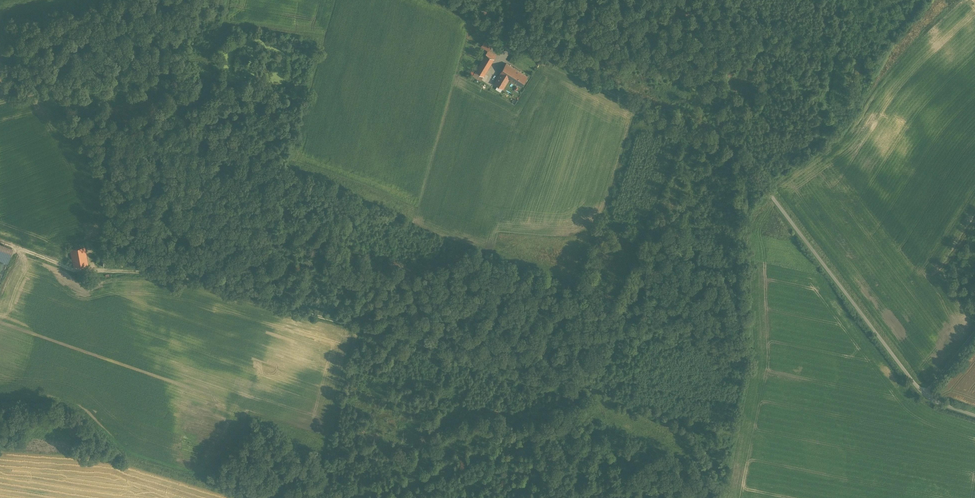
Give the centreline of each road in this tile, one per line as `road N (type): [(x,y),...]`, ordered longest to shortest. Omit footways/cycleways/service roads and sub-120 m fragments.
road 1 (unclassified): [(444,0),(748,166),(925,394),(974,416)]
road 2 (track): [(0,250),(77,270),(174,275),(355,328),(314,482),(284,497)]
road 3 (track): [(227,0),(220,39),(201,58),(129,66),(0,100)]

